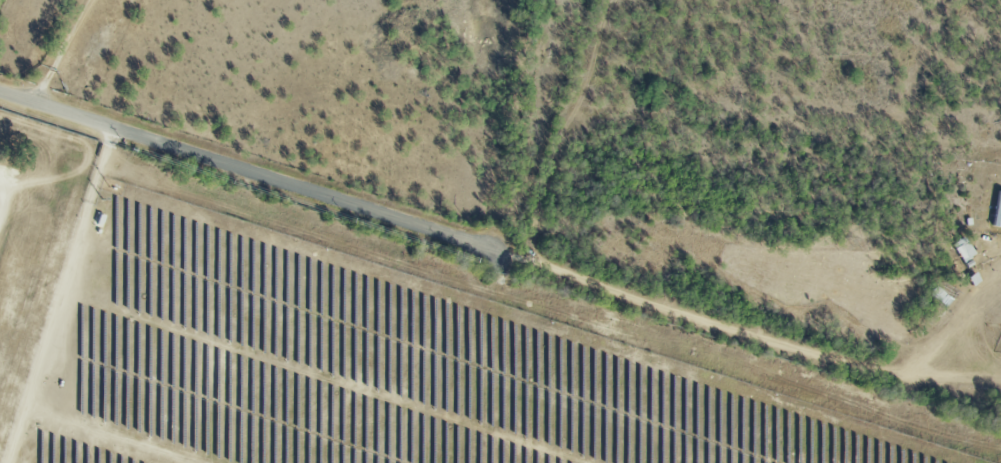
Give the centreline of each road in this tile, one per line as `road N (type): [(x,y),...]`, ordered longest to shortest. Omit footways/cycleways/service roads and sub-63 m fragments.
road 1 (residential): [(481,247),(0,93)]

